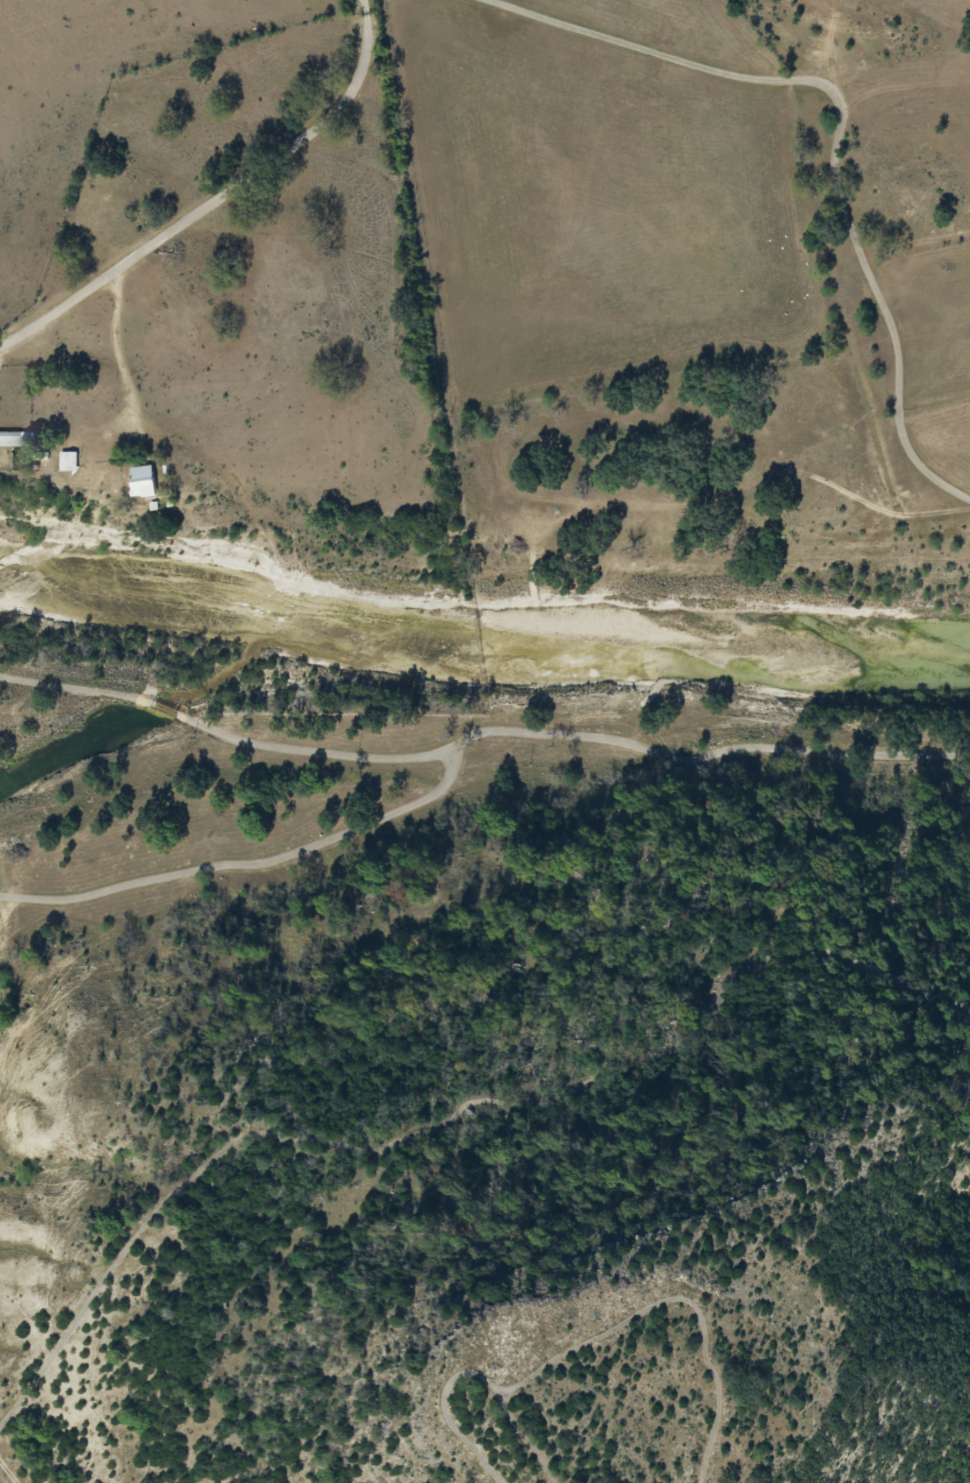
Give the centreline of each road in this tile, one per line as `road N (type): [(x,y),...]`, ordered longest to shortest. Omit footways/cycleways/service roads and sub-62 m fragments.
road 1 (residential): [(0,344),(45,322),(340,111),(371,60),(373,0)]

